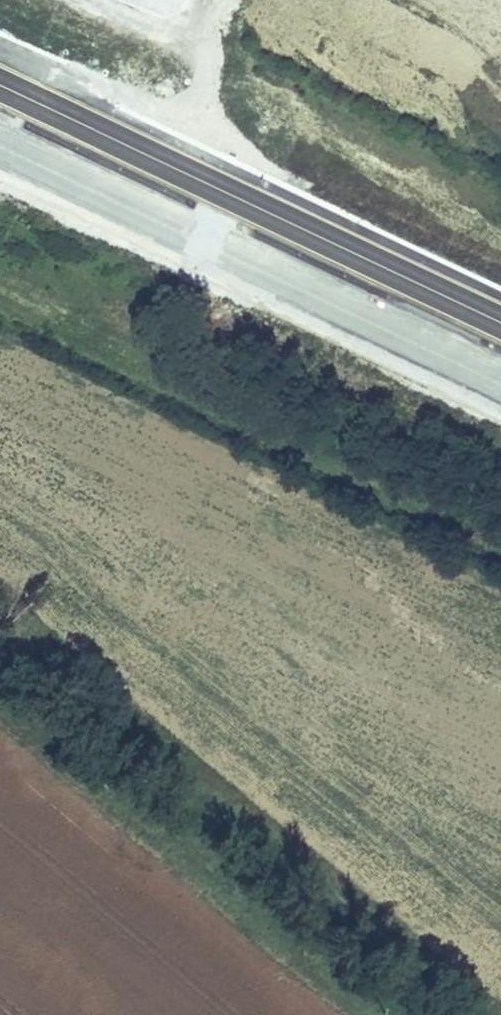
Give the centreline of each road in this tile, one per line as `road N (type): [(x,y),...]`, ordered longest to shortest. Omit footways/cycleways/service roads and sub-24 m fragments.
road 1 (motorway): [(500,325),(0,84)]
road 2 (motorway): [(0,141),(500,379)]

